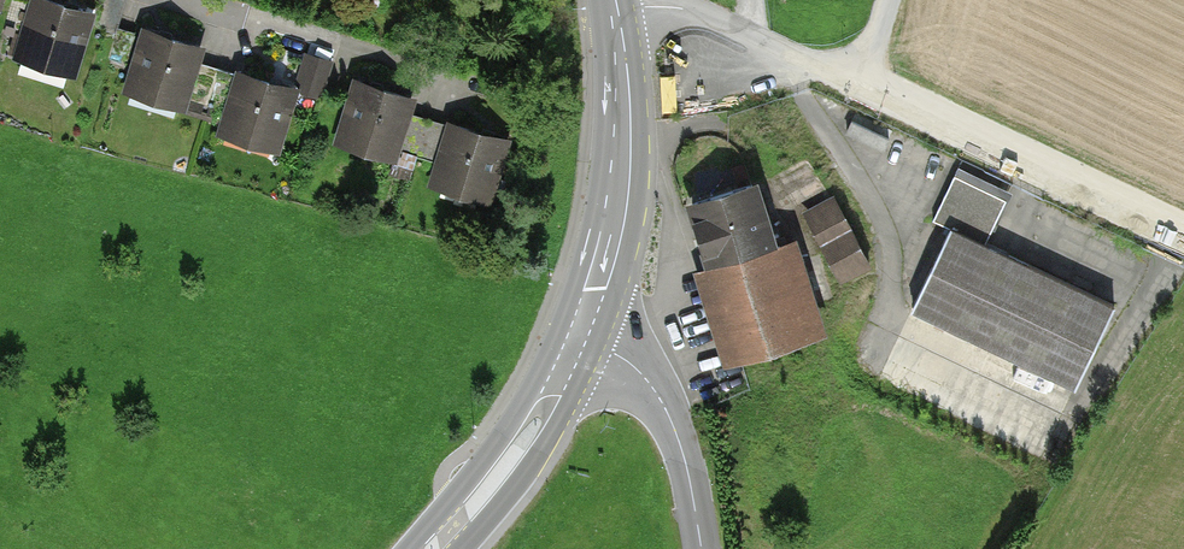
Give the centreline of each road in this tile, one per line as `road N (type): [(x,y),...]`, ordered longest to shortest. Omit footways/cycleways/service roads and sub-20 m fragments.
road 1 (residential): [(860,77),(1183,238)]
road 2 (secondary): [(617,10),(623,179),(581,336)]
road 3 (residential): [(188,0),(467,84)]
road 4 (secondary): [(581,336),(534,426),(433,548)]
road 5 (tertiary): [(701,548),(664,404),(641,373),(581,336)]
road 6 (residential): [(617,10),(690,10),(860,77)]

